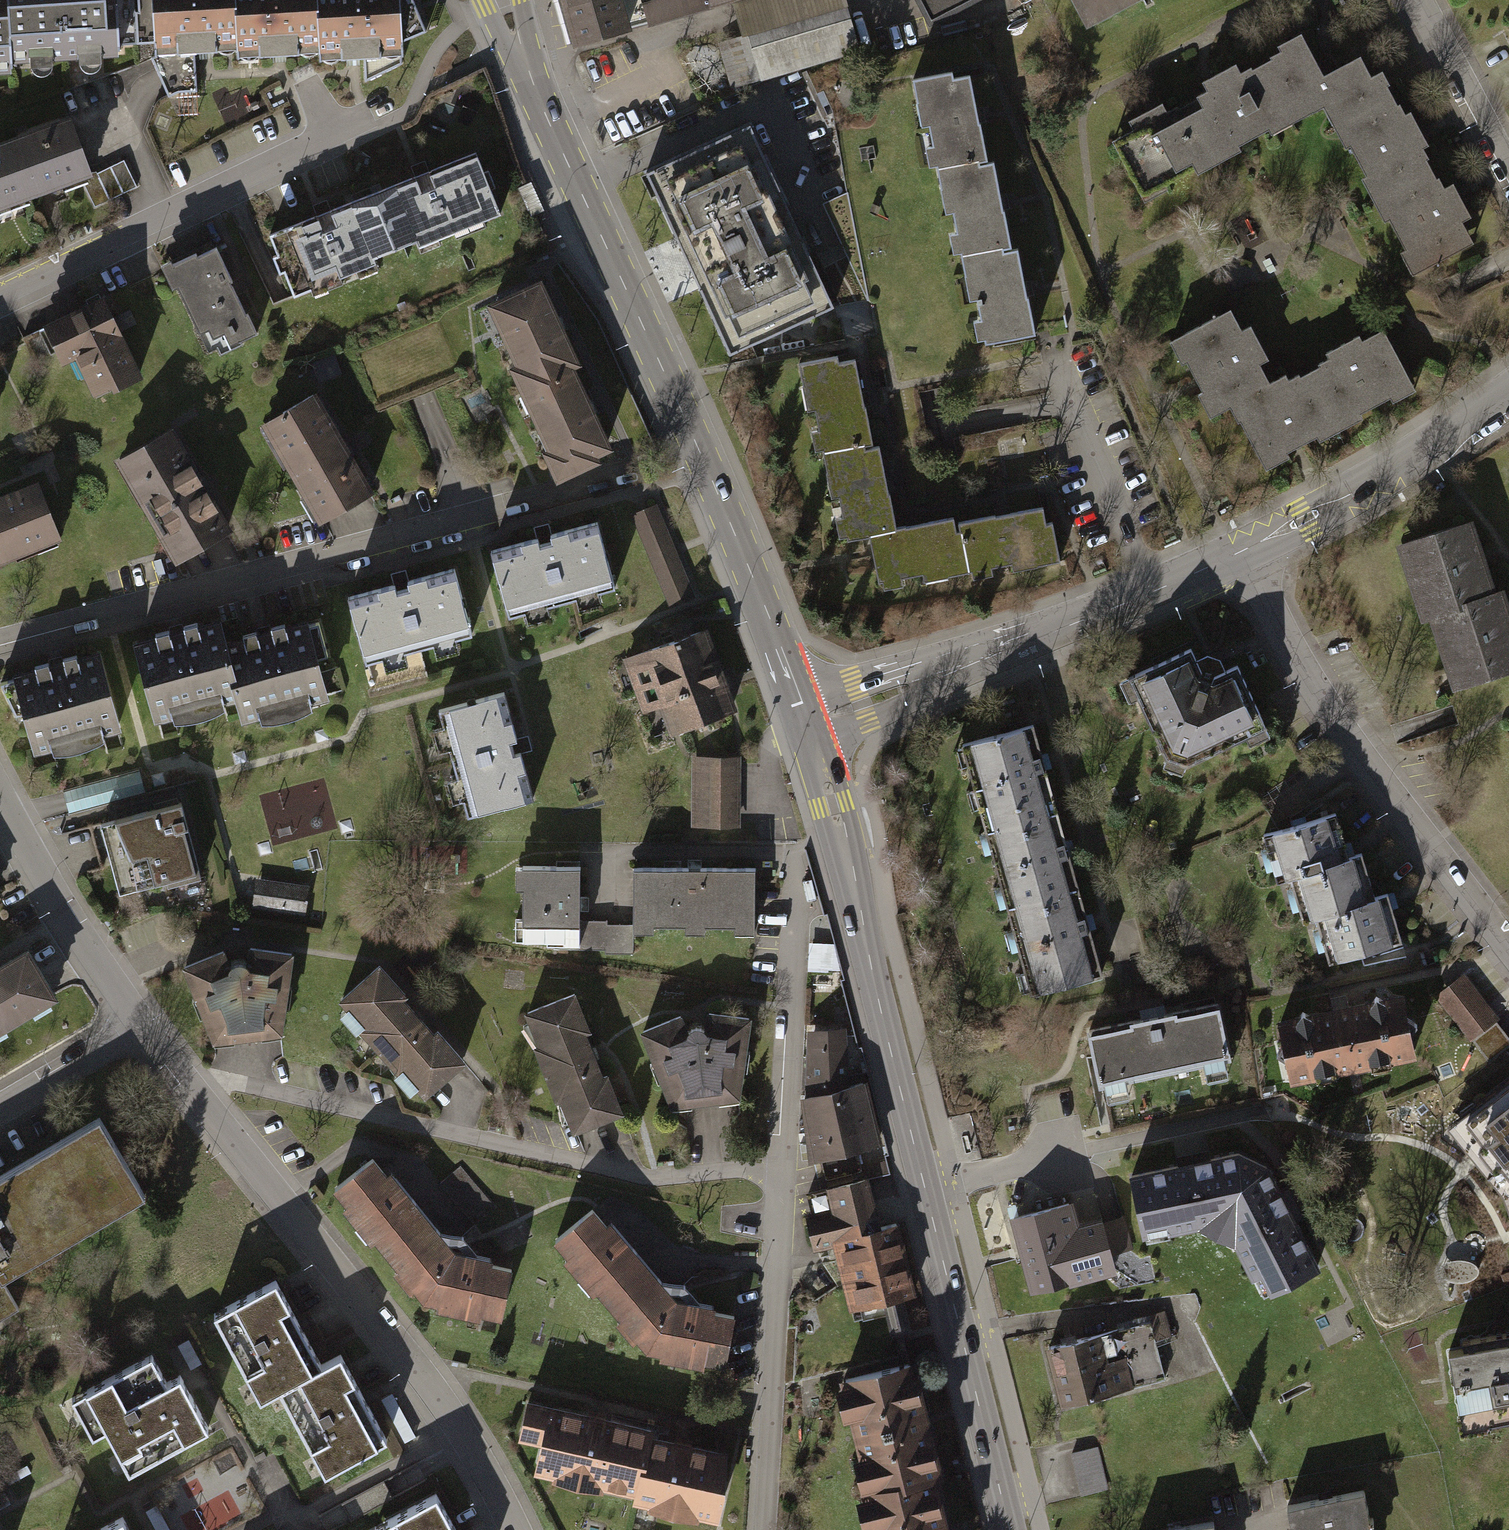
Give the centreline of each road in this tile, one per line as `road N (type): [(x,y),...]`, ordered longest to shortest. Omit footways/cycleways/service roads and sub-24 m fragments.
road 1 (primary): [(807,725),(1011,1529)]
road 2 (primary): [(504,0),(807,725)]
road 3 (residential): [(0,638),(631,473)]
road 4 (residential): [(185,1074),(649,1176),(787,1166)]
road 5 (residential): [(511,1529),(421,1377),(185,1074)]
road 6 (residential): [(1508,953),(1293,651),(1240,551)]
road 7 (residential): [(807,725),(1240,551)]
road 8 (residential): [(0,297),(382,119)]
road 9 (residential): [(769,1529),(787,1166)]
road 10 (residential): [(787,1166),(793,854)]
road 11 (residential): [(1240,551),(1433,447),(1508,393)]
road 12 (residential): [(141,1028),(63,922),(0,809)]
road 13 (residential): [(1418,0),(1508,172)]
road 14 (residential): [(0,1111),(141,1028)]

